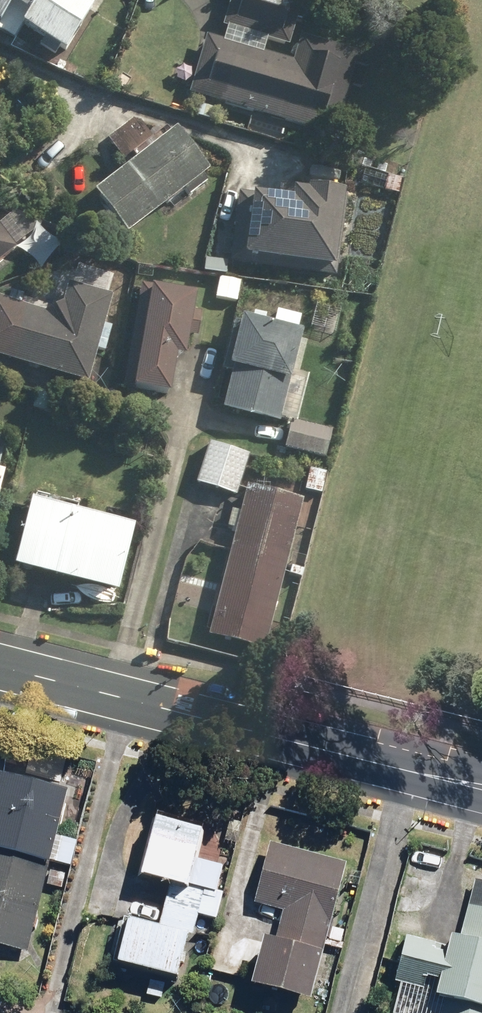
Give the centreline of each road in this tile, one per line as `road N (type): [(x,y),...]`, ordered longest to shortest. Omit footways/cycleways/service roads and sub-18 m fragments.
road 1 (secondary): [(0,667),(481,790)]

